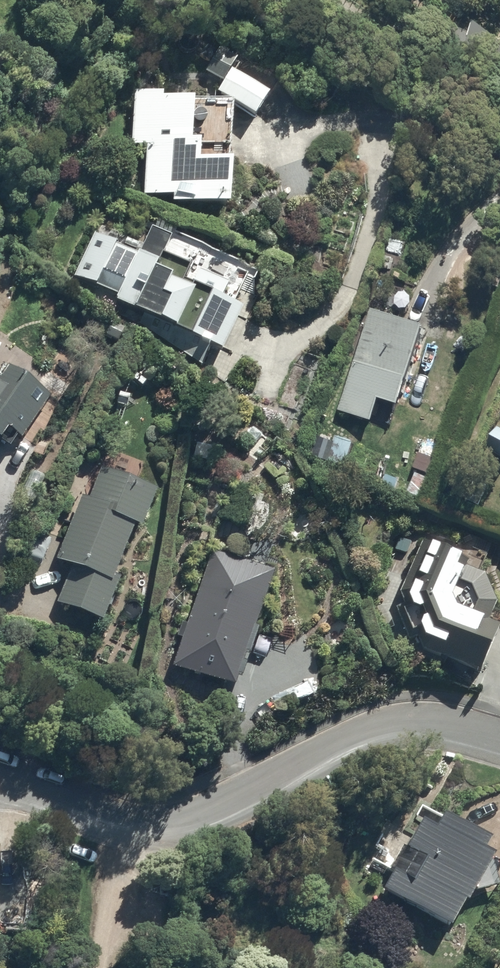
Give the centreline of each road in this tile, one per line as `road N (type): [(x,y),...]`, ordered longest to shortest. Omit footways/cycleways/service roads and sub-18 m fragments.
road 1 (residential): [(499,744),(438,724),(402,723),(176,827),(118,822),(0,780)]
road 2 (track): [(354,0),(499,78)]

